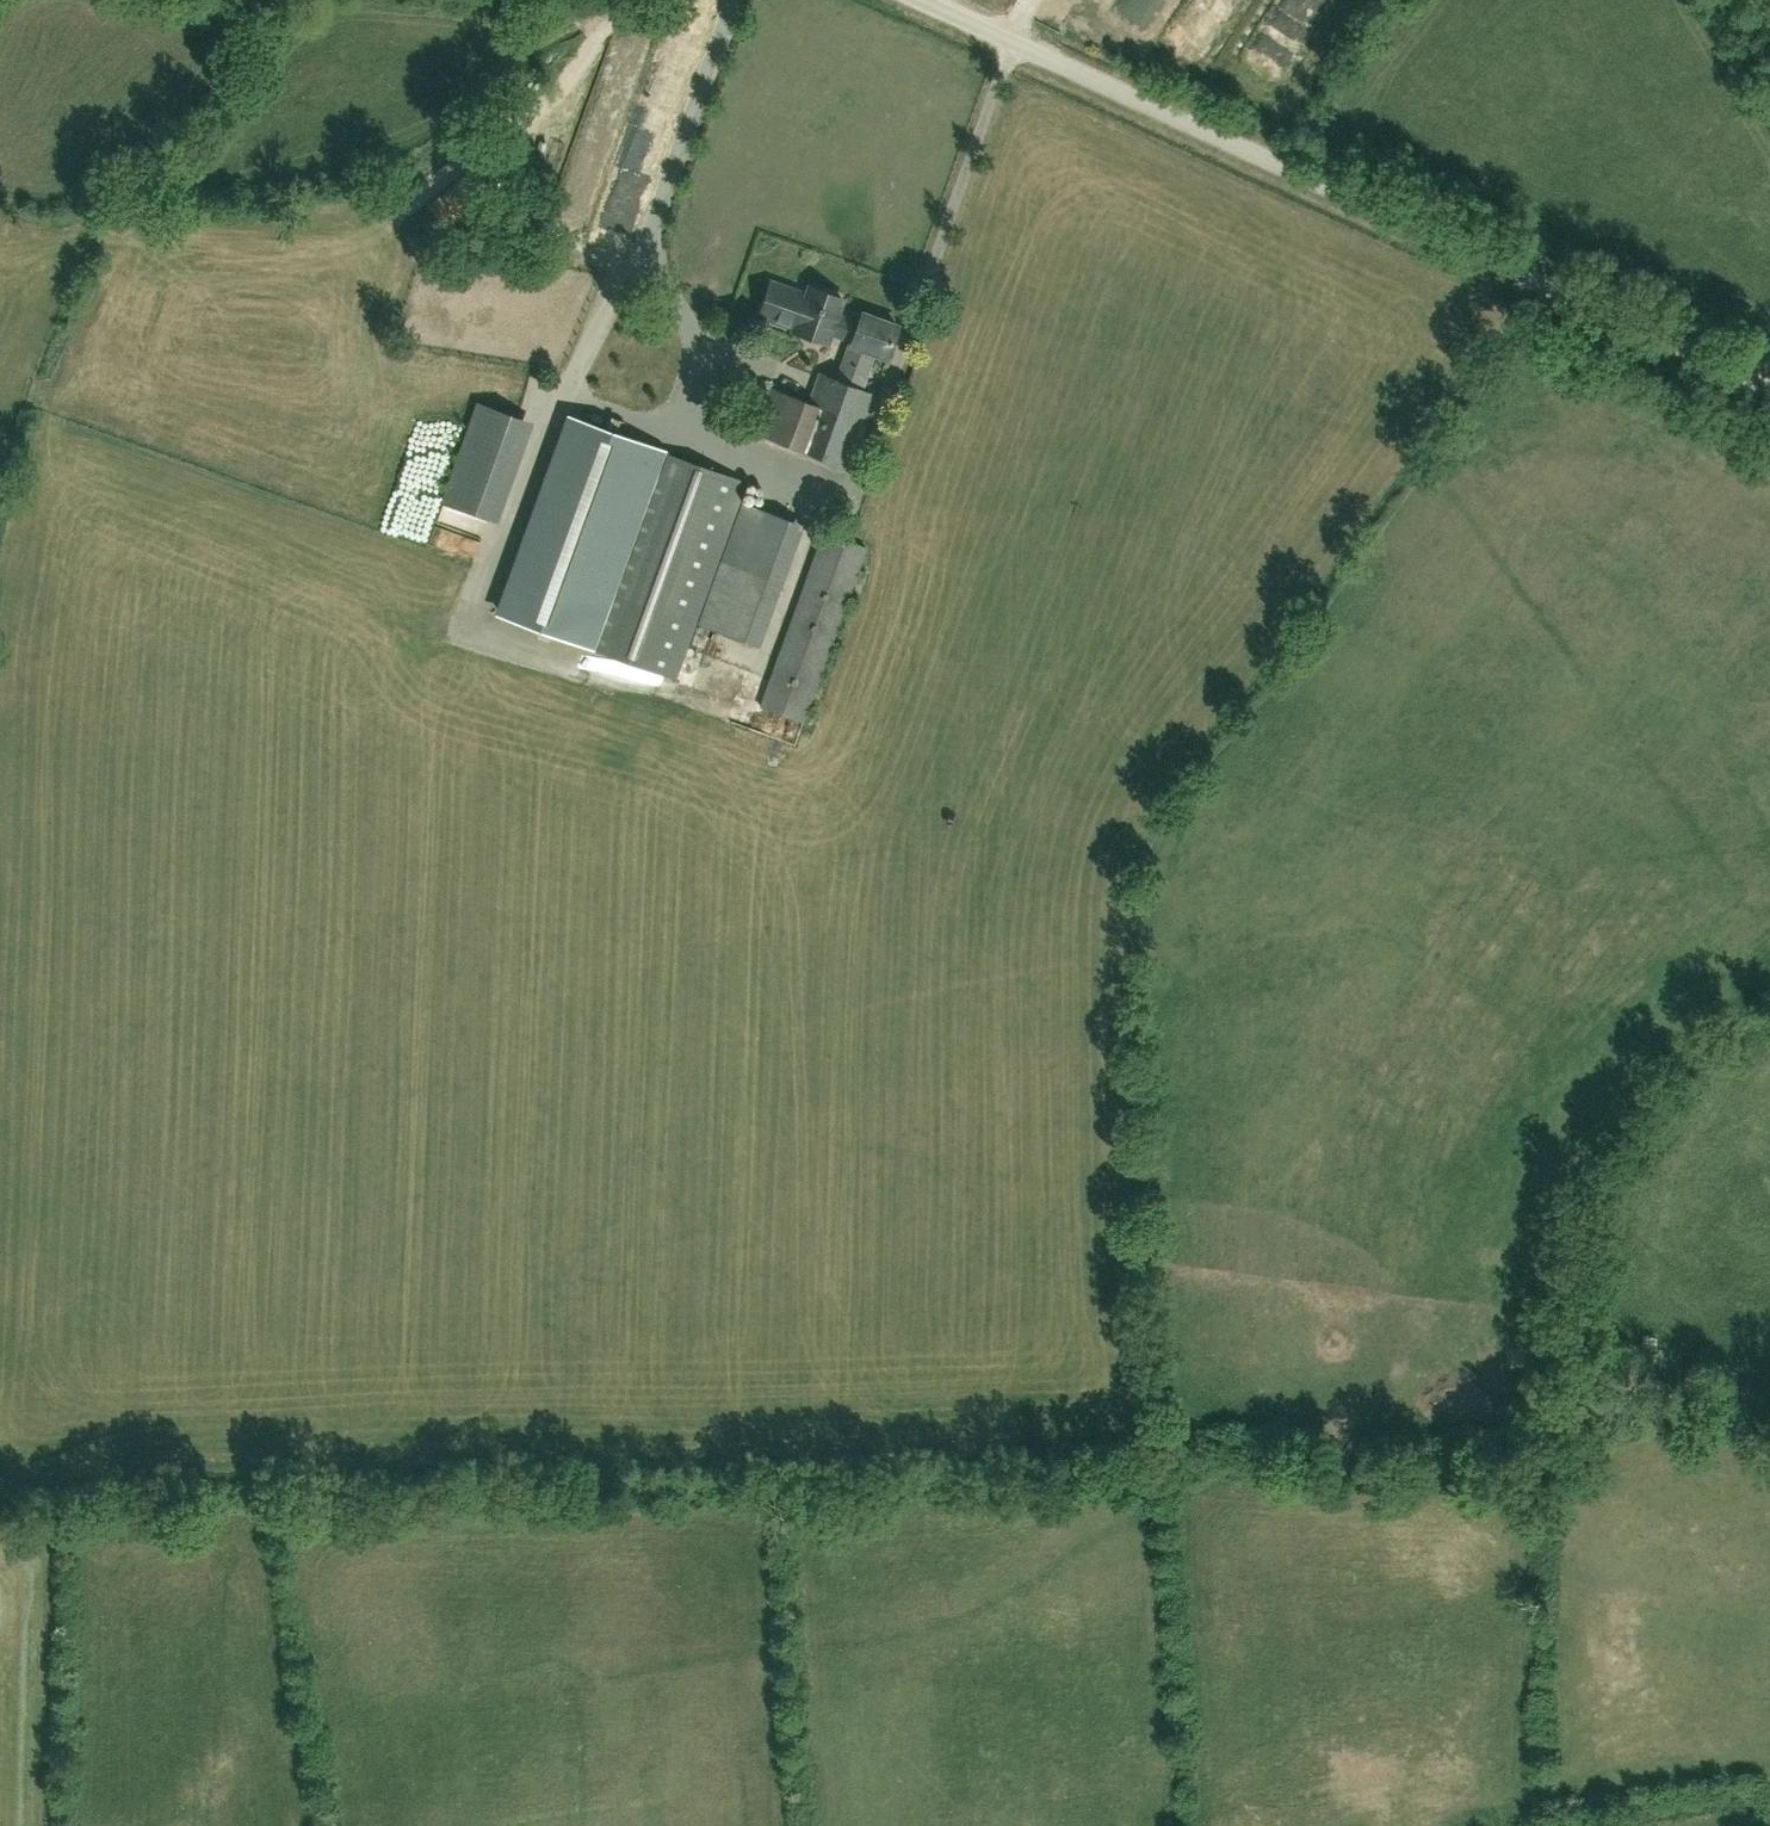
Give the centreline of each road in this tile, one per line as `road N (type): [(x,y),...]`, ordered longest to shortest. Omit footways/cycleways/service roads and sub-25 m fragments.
road 1 (unclassified): [(1769,388),(926,0)]

